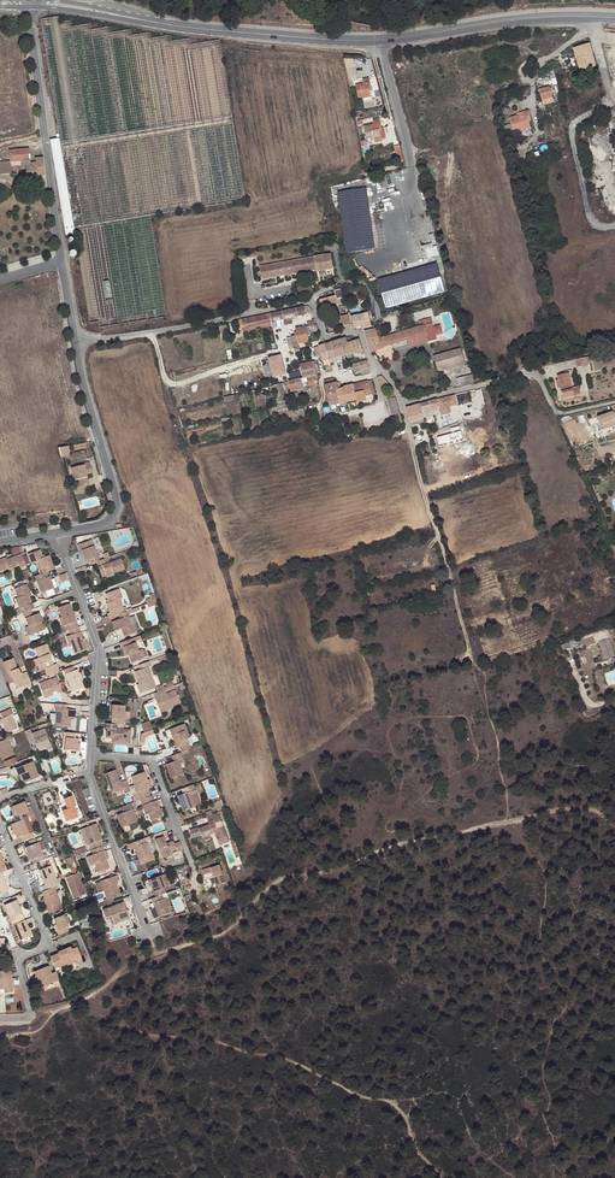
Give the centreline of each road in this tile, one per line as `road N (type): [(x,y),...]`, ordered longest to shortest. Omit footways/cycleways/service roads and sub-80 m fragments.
road 1 (track): [(614,824),(568,806),(380,848),(336,868),(284,871),(235,923),(144,956),(40,1029),(0,1038)]
road 2 (residential): [(30,7),(62,261)]
road 3 (tertiary): [(138,19),(380,40)]
road 4 (residential): [(0,825),(46,939),(20,966),(26,1020),(0,1019)]
road 5 (residential): [(614,401),(559,414),(538,377),(521,371),(402,402)]
road 6 (residential): [(309,302),(75,342)]
road 7 (residential): [(75,342),(116,506),(103,524),(64,532)]
road 8 (track): [(412,444),(471,657)]
road 9 (tertiary): [(380,40),(591,16)]
road 10 (residential): [(91,754),(97,642),(65,556)]
road 11 (residential): [(148,934),(90,774),(91,754)]
road 12 (residential): [(190,858),(152,760),(91,754)]
road 13 (residential): [(380,40),(413,166)]
road 14 (residential): [(382,371),(359,333),(323,336),(309,302)]

